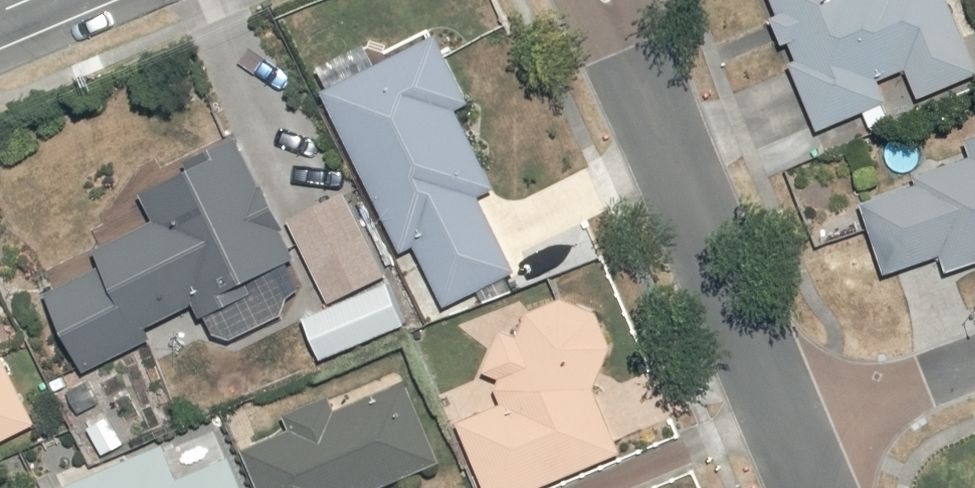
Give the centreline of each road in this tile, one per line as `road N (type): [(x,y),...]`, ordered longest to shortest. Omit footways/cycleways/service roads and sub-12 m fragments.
road 1 (residential): [(788,442),(608,0)]
road 2 (residential): [(788,442),(974,365)]

